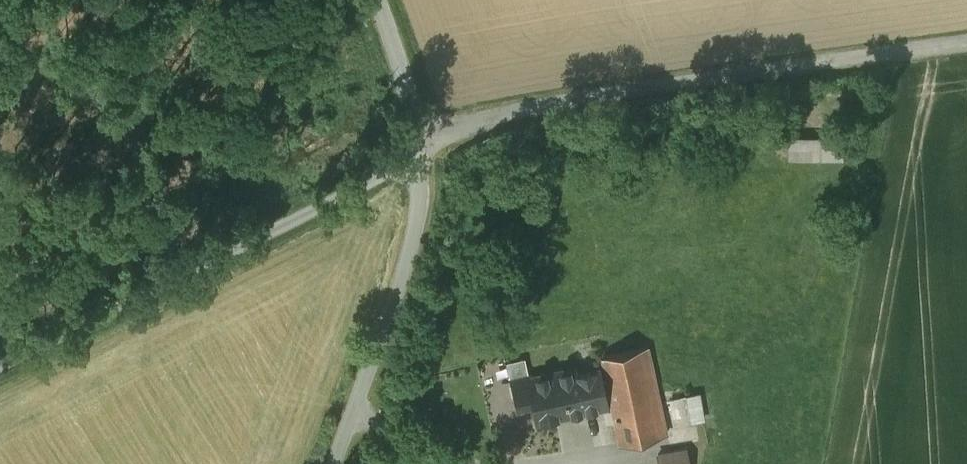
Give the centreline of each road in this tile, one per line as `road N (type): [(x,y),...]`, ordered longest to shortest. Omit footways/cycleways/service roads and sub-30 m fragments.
road 1 (unclassified): [(0,364),(422,153)]
road 2 (unclassified): [(422,153),(410,255),(336,463)]
road 3 (unclassified): [(378,0),(422,153)]

